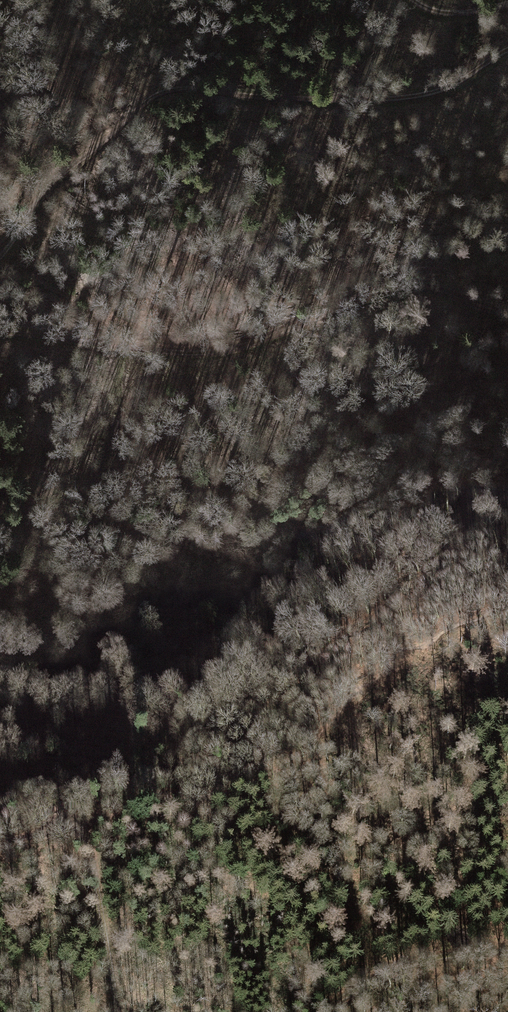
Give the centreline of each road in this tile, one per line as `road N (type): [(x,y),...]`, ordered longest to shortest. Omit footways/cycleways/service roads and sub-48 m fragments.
road 1 (track): [(0,259),(62,171),(147,98),(172,87),(297,99),(413,95),(452,85),(507,48)]
road 2 (track): [(507,310),(418,285),(396,287),(233,357),(135,354),(0,329)]
road 3 (track): [(117,1011),(85,817)]
road 4 (track): [(327,1011),(356,988),(426,958),(467,948),(507,953)]

